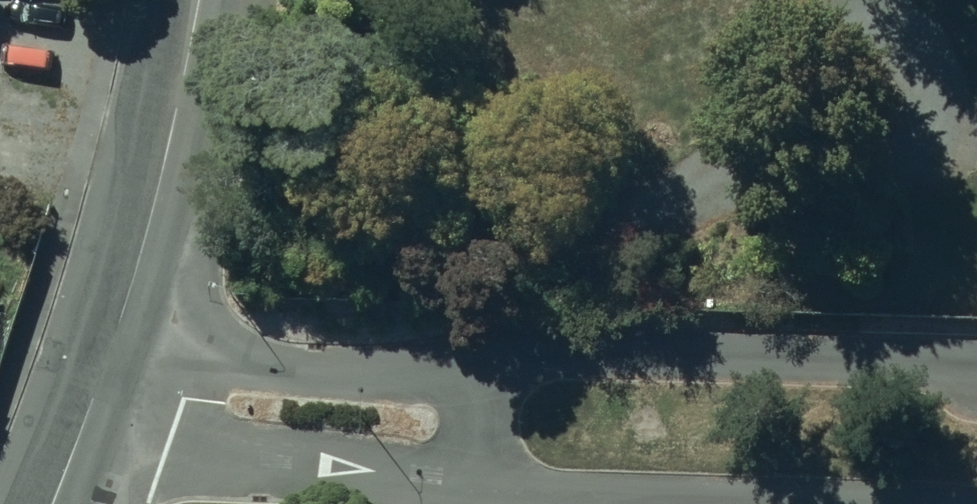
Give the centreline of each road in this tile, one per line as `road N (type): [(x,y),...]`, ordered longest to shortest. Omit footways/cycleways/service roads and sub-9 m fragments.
road 1 (residential): [(474,358),(549,349),(976,359)]
road 2 (residential): [(869,503),(462,476)]
road 3 (residential): [(462,476),(246,461),(173,438),(107,361)]
road 4 (tertiary): [(198,0),(107,361)]
road 5 (residential): [(107,361),(222,354),(389,369),(474,358)]
road 6 (tertiary): [(107,361),(50,503)]

